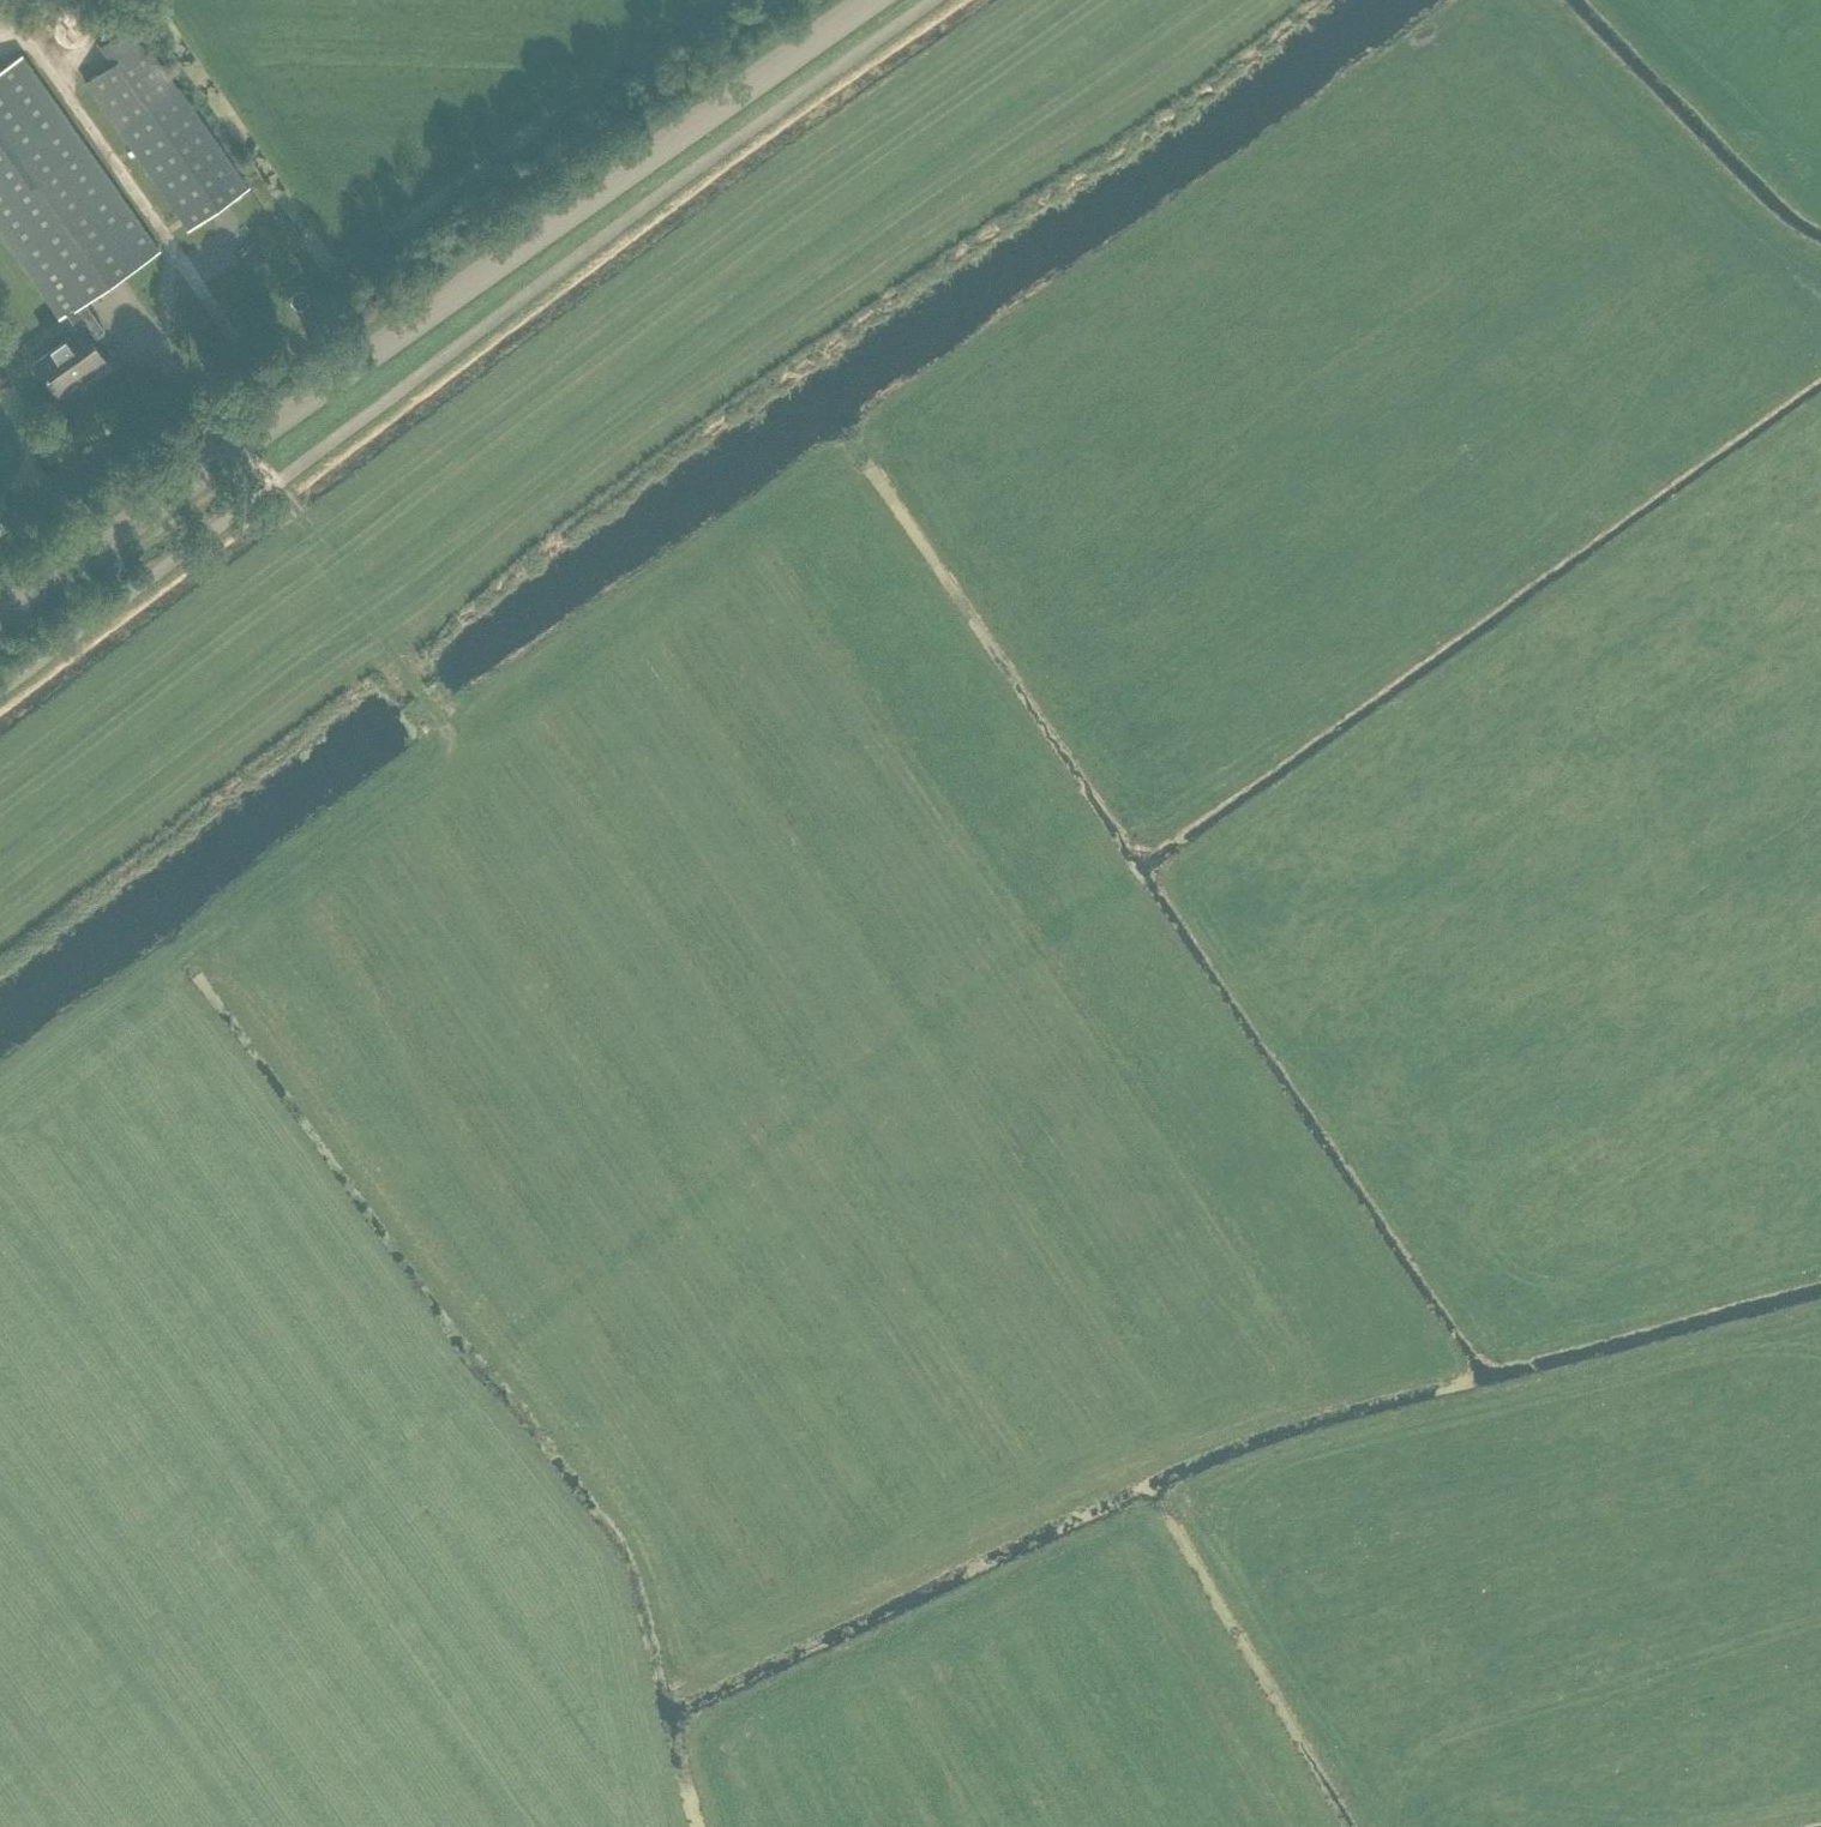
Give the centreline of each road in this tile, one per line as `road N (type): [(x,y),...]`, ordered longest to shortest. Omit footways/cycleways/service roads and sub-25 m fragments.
road 1 (secondary): [(0,628),(892,0)]

